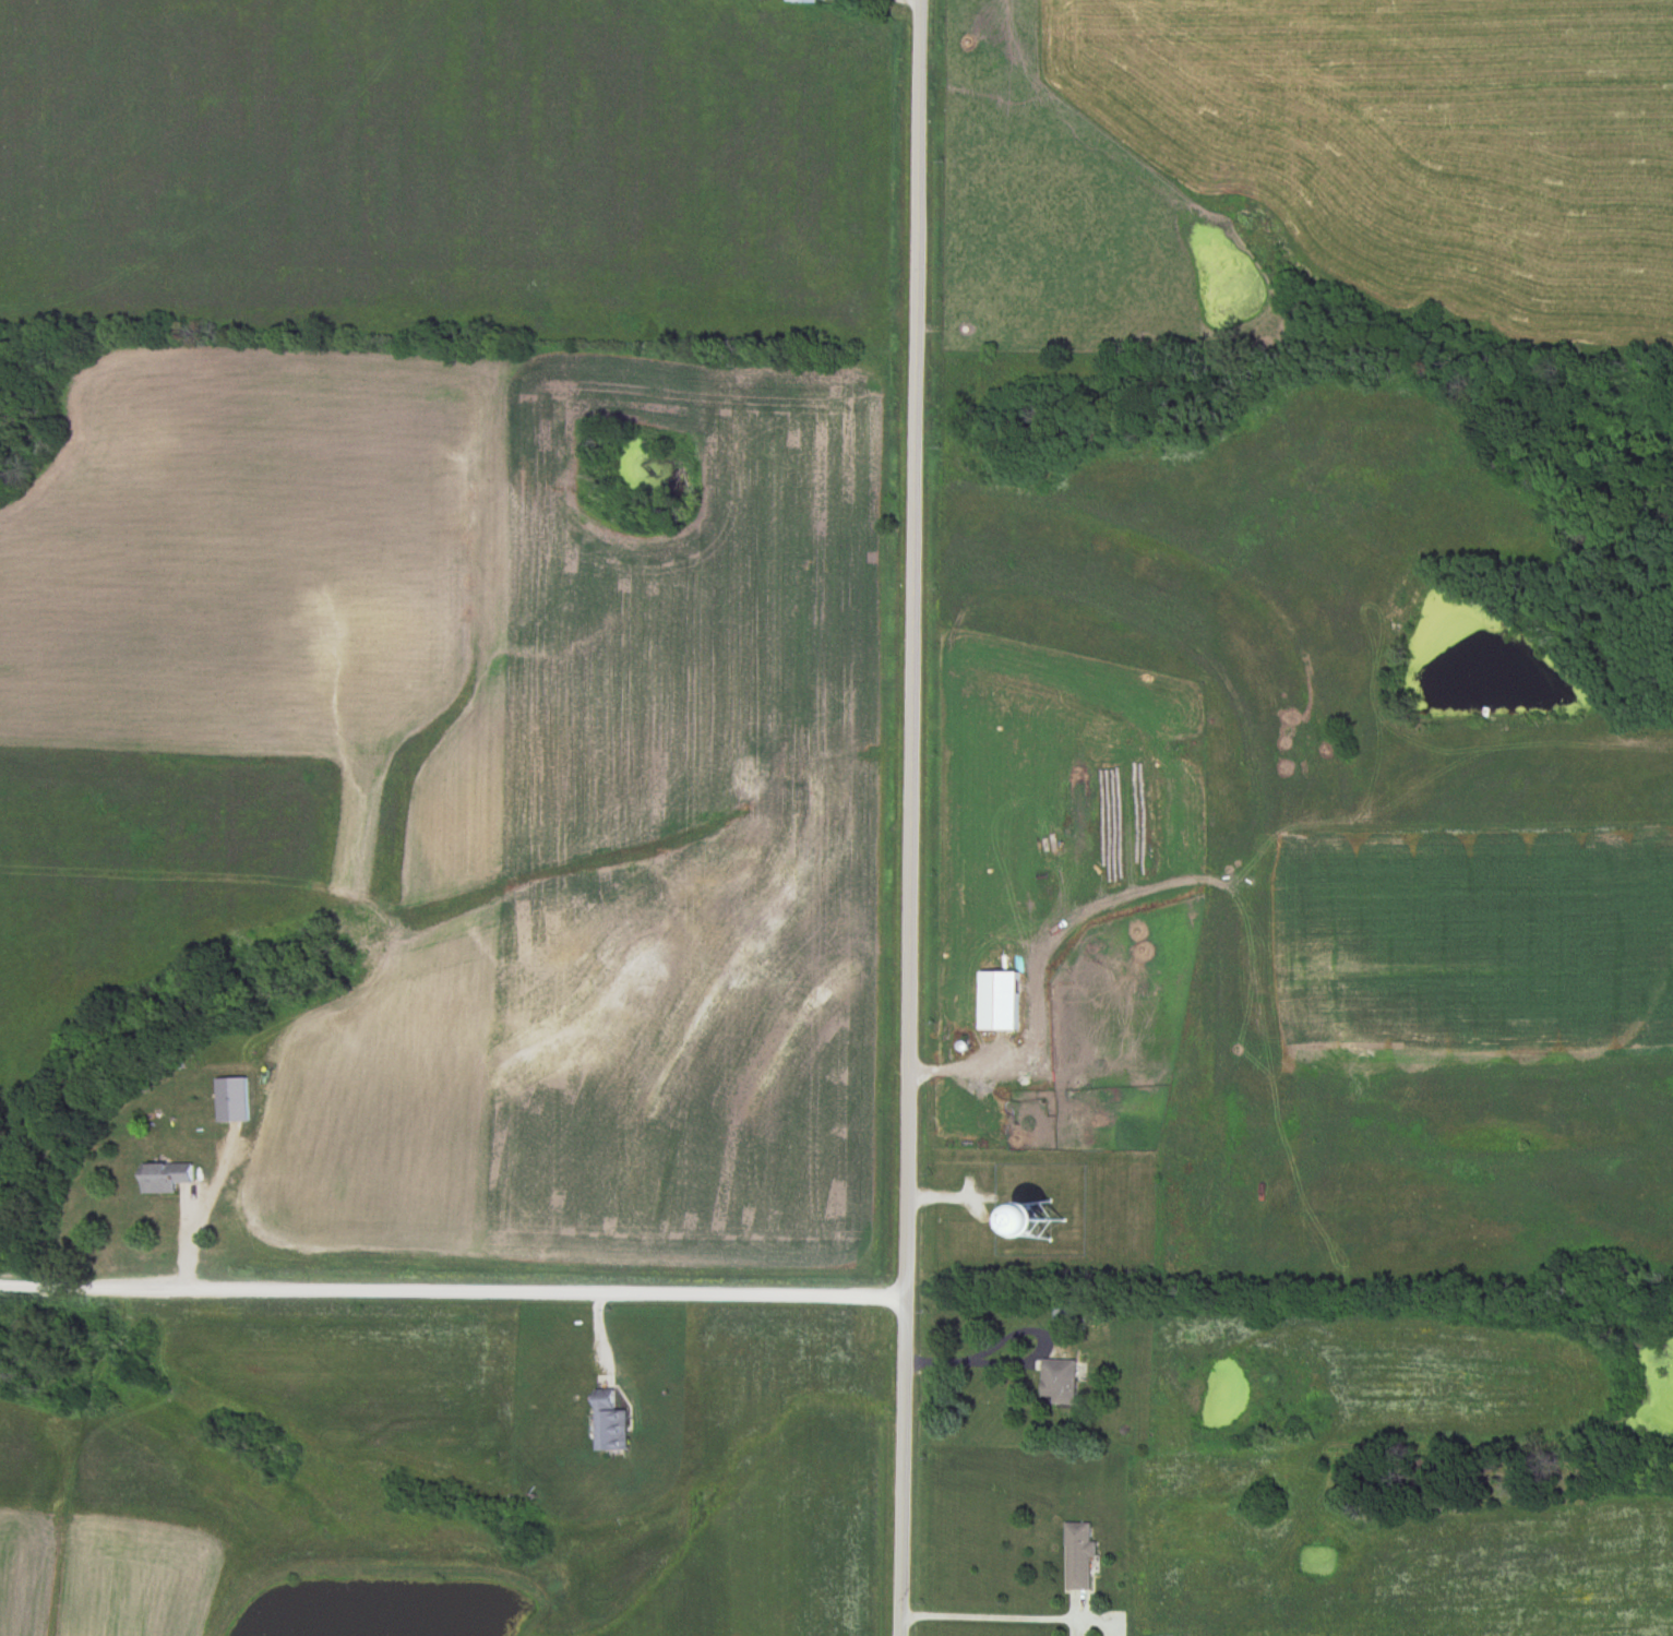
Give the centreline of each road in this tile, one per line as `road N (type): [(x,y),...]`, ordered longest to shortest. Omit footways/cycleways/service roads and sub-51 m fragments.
road 1 (tertiary): [(902,1635),(923,0)]
road 2 (residential): [(908,1305),(0,1292)]

